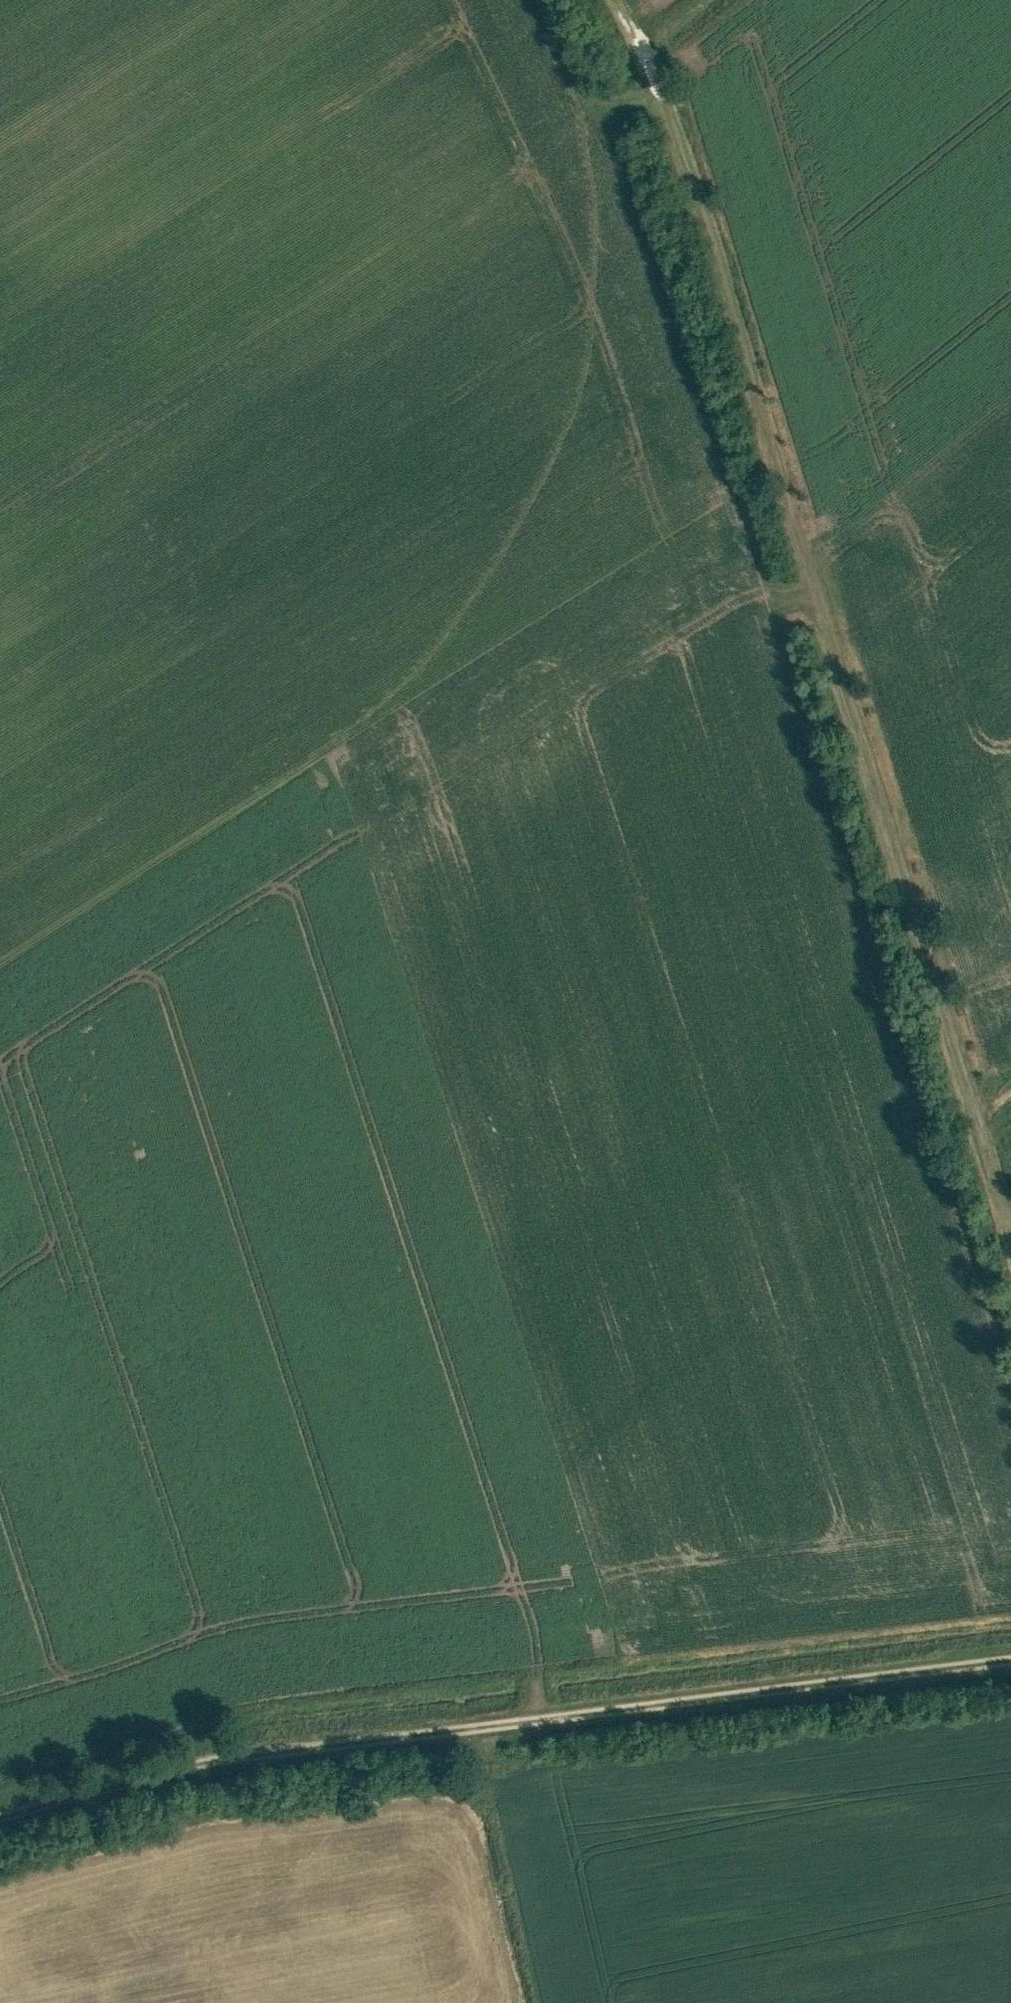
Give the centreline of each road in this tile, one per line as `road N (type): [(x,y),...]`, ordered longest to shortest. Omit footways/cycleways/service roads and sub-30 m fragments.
road 1 (track): [(1010,1231),(658,77),(622,0)]
road 2 (unclassified): [(0,1807),(214,1745),(1010,1648)]

